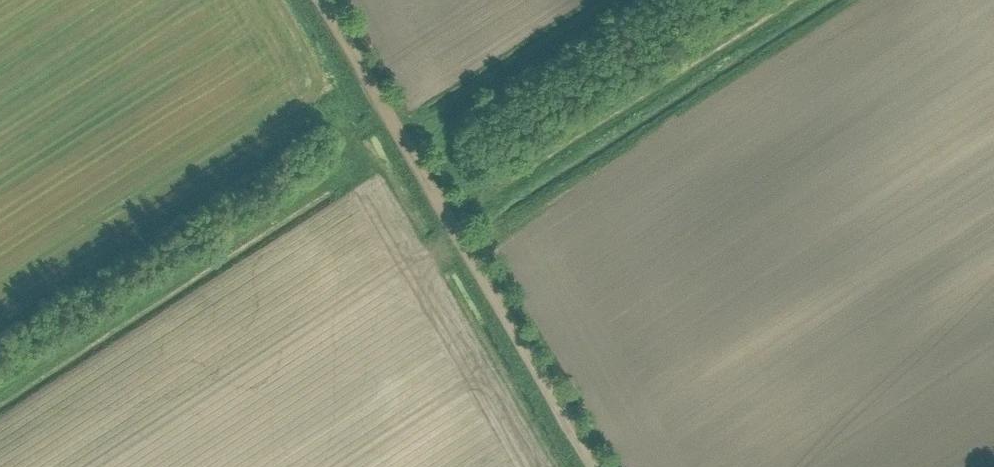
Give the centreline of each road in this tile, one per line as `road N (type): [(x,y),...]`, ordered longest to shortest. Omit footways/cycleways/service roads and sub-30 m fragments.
road 1 (track): [(449,218),(595,466)]
road 2 (track): [(321,0),(449,218)]

